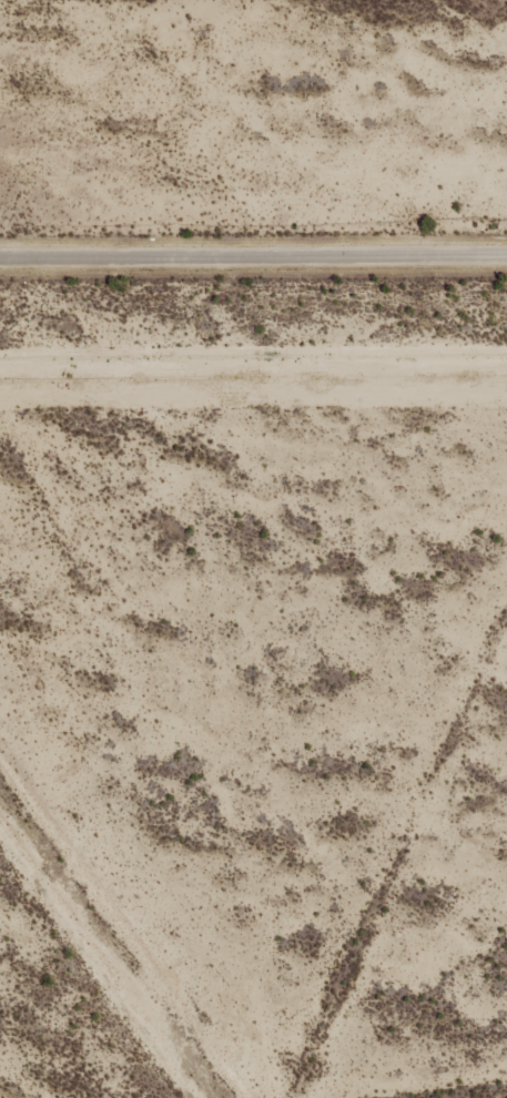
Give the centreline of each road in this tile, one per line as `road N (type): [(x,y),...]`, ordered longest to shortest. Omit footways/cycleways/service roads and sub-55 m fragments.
road 1 (residential): [(506,241),(0,238)]

